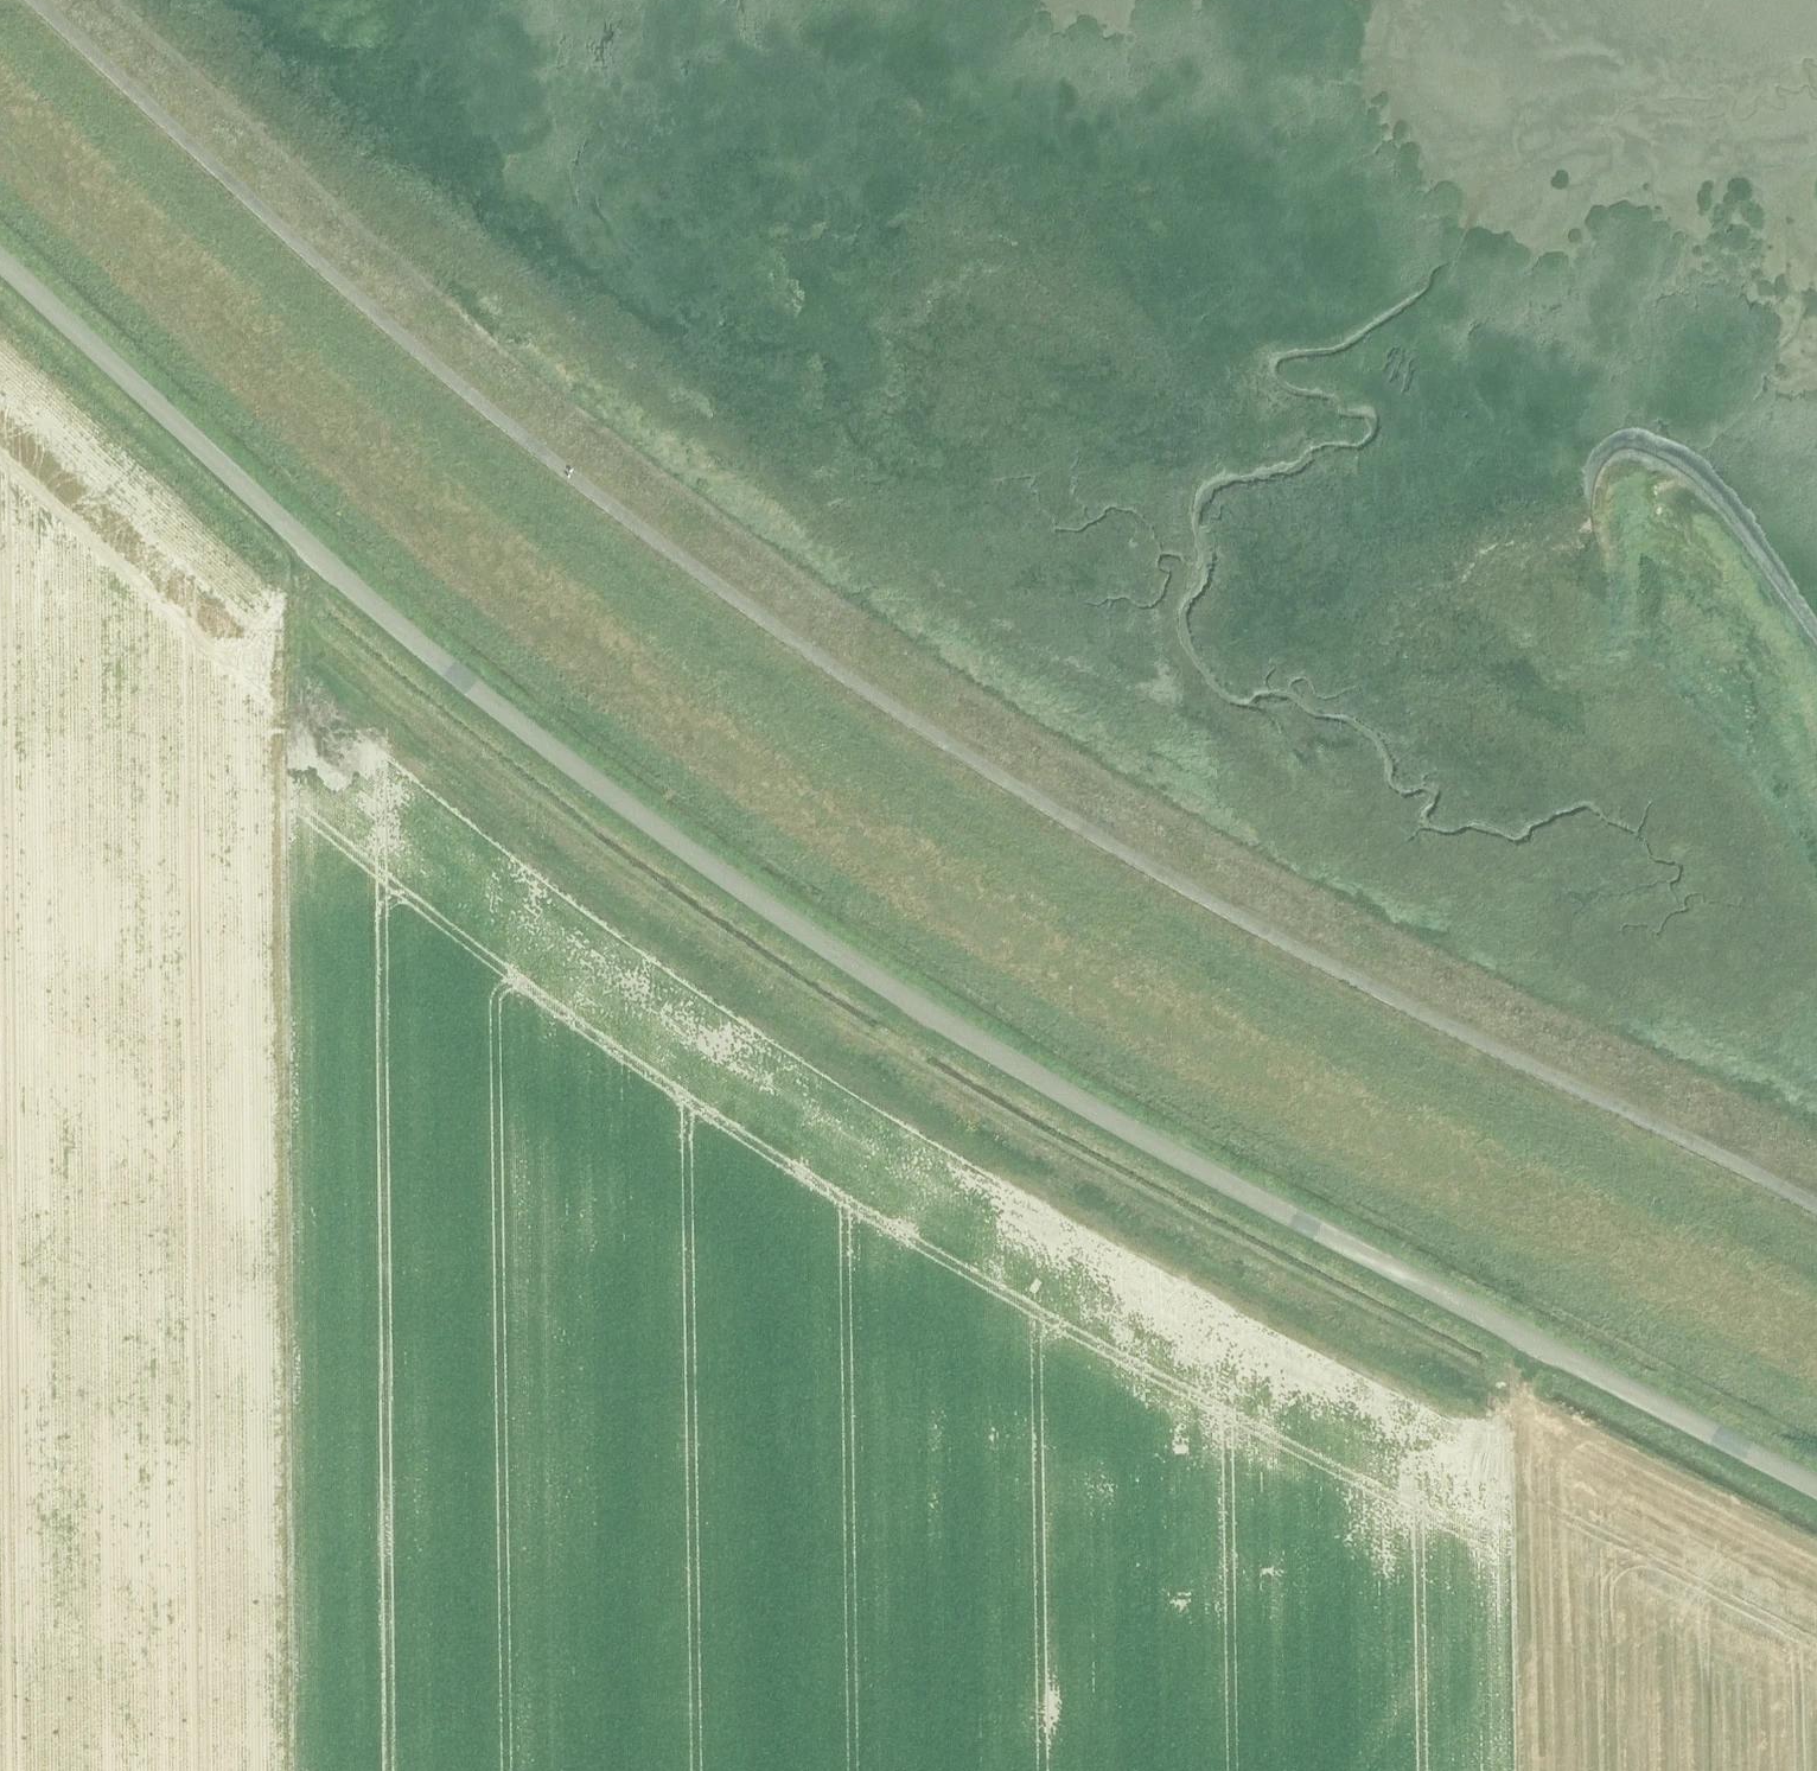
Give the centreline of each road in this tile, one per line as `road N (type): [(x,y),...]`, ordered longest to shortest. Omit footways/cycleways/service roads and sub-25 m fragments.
road 1 (unclassified): [(1816,1492),(1022,1074),(764,905),(537,738),(301,541),(0,261)]

